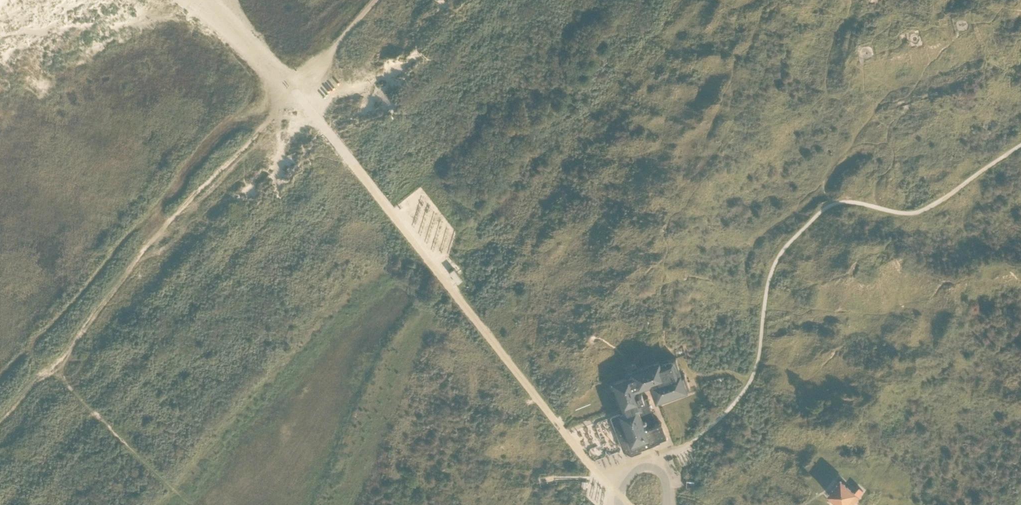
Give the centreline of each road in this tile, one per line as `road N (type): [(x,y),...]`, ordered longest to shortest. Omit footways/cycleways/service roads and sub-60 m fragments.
road 1 (track): [(620,496),(300,96),(201,0)]
road 2 (track): [(0,417),(294,102),(373,0)]
road 3 (track): [(0,375),(102,269),(203,146),(286,83)]

